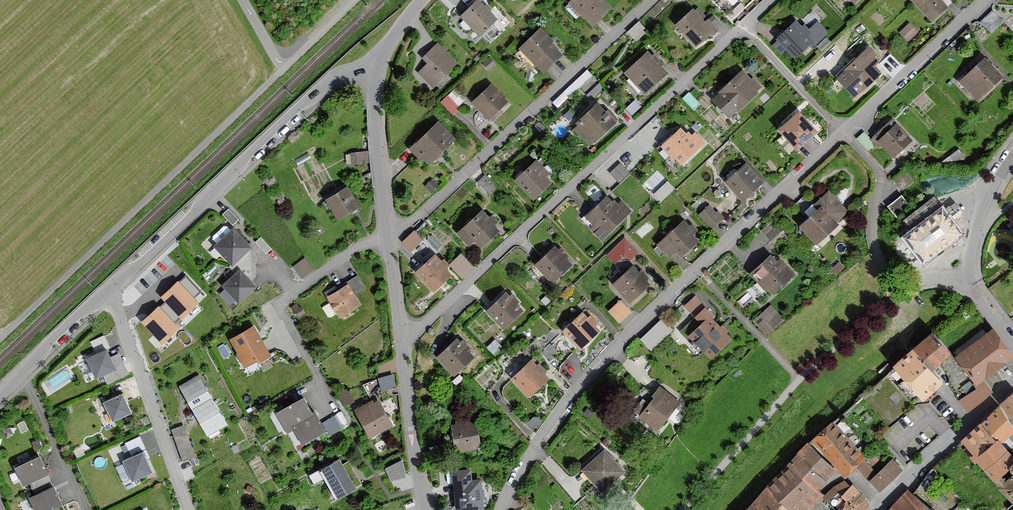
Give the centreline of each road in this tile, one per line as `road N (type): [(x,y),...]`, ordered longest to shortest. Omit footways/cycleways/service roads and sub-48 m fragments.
road 1 (residential): [(501,509),(586,376),(843,135)]
road 2 (residential): [(743,26),(400,339)]
road 3 (track): [(0,338),(283,69)]
road 4 (residential): [(103,295),(334,81),(373,72)]
road 5 (residential): [(650,0),(413,221),(389,233)]
road 6 (residential): [(326,418),(319,374),(277,305),(389,233)]
road 7 (residential): [(103,295),(184,509)]
road 8 (residential): [(1012,342),(974,290),(969,261),(981,210),(1012,156)]
road 9 (residential): [(843,135),(991,0)]
road 10 (residential): [(876,509),(1012,383)]
road 11 (residential): [(426,509),(400,339)]
road 12 (residential): [(389,233),(373,72)]
road 13 (residential): [(22,373),(85,509)]
road 14 (residential): [(743,26),(843,135)]

